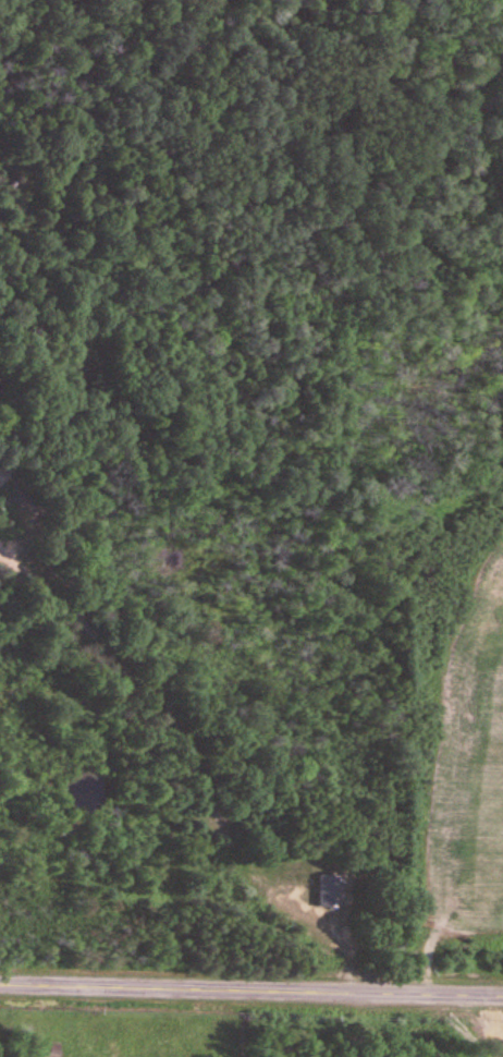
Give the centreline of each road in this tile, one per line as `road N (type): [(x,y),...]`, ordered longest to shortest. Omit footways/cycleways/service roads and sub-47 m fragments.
road 1 (residential): [(0,985),(502,997)]

